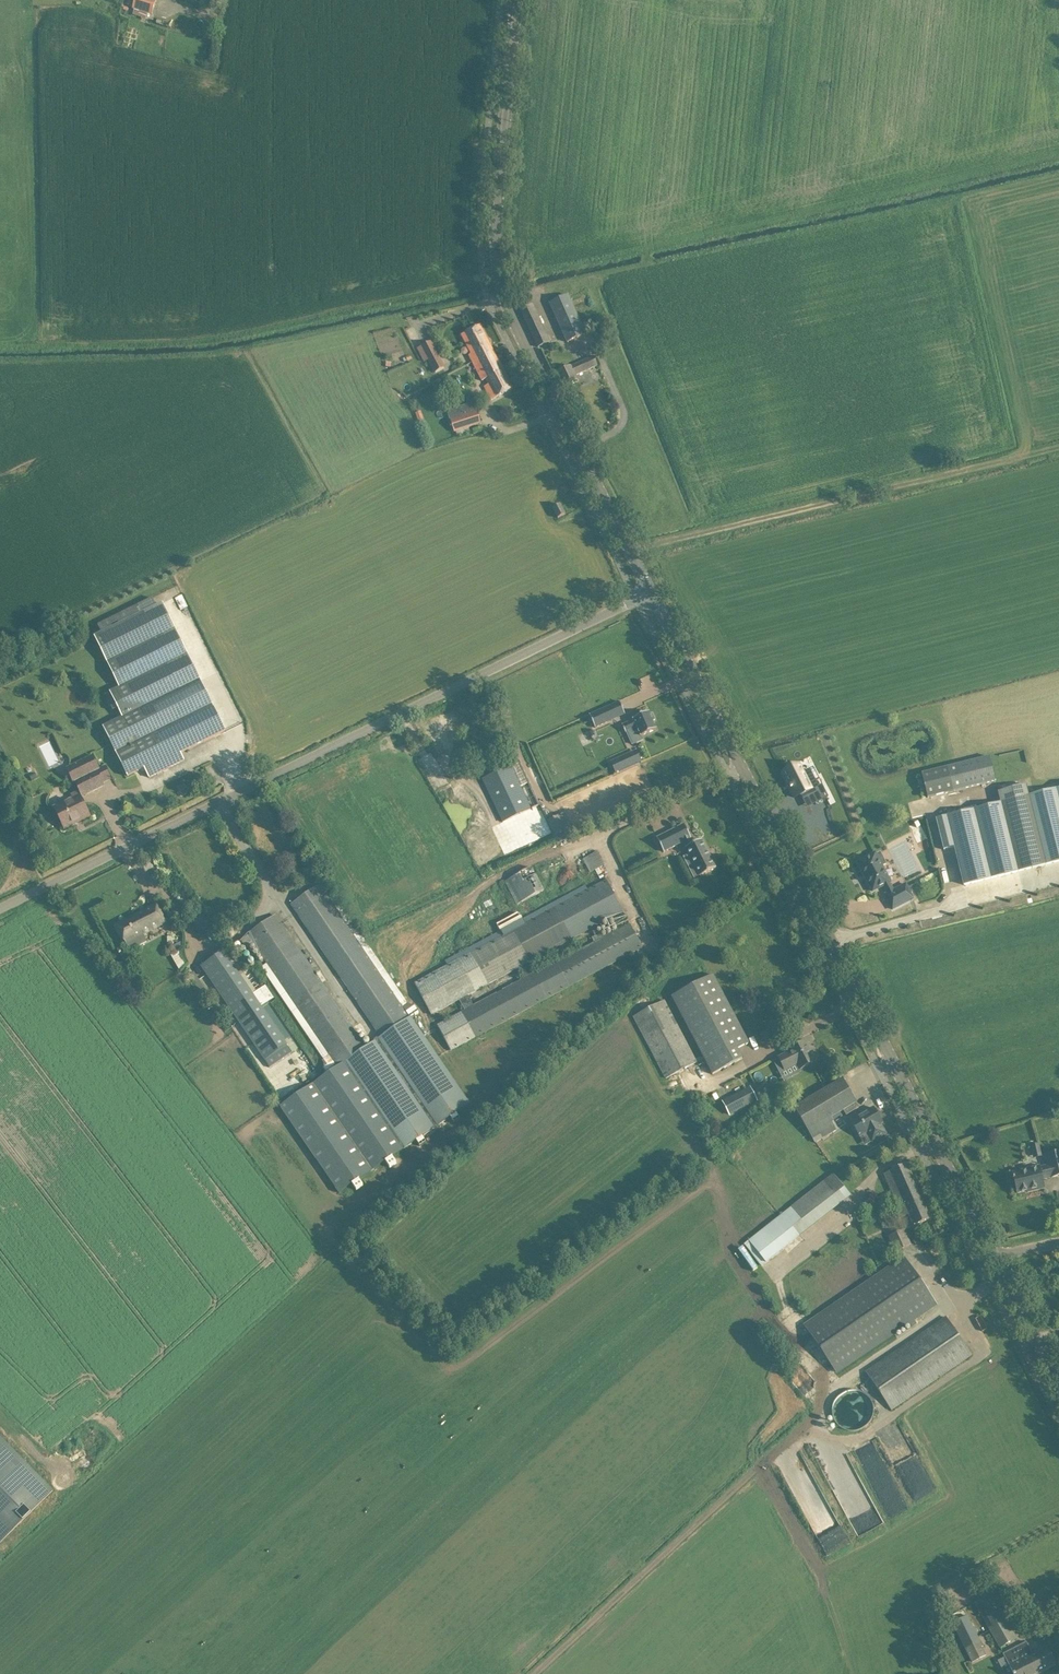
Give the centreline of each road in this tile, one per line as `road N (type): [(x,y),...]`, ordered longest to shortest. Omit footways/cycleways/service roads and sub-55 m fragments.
road 1 (tertiary): [(994,1257),(651,592)]
road 2 (unclassified): [(0,910),(651,592)]
road 3 (tertiary): [(651,592),(502,292),(496,218),(517,0)]
road 4 (tertiary): [(1058,1384),(994,1257)]

